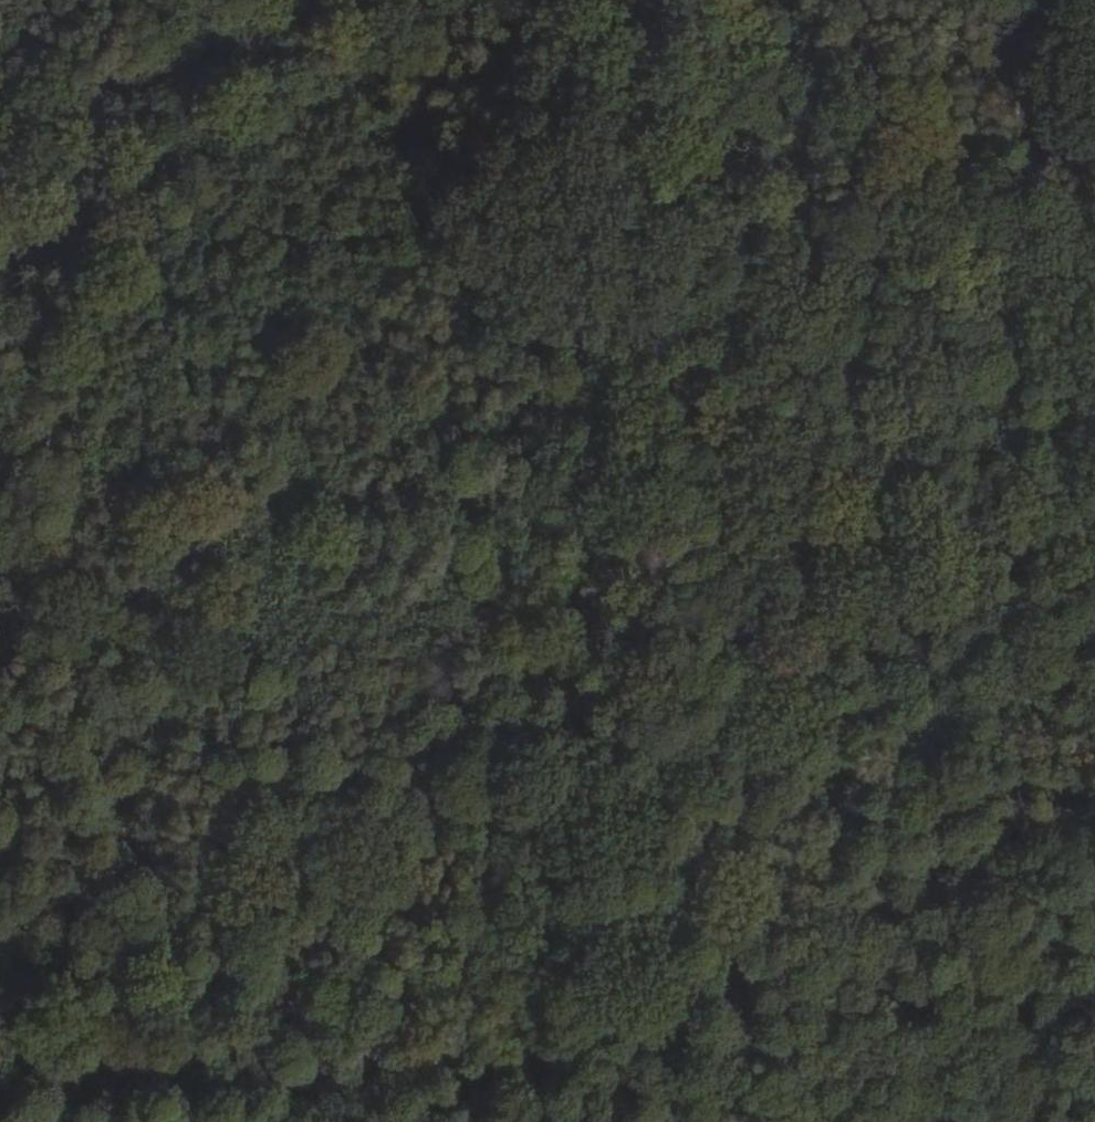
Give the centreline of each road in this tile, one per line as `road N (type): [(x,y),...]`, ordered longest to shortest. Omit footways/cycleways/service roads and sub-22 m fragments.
road 1 (track): [(0,136),(324,0)]

